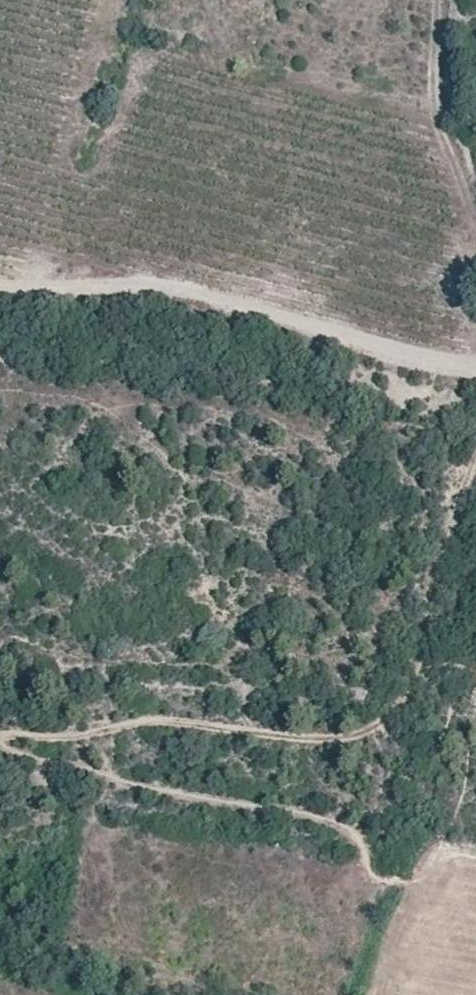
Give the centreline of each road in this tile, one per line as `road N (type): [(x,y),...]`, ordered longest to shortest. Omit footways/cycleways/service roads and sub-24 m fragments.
road 1 (track): [(475,466),(433,562),(417,668),(396,708),(366,731),(295,740),(189,722),(0,735)]
road 2 (track): [(0,282),(475,367)]
road 3 (track): [(0,744),(112,778),(289,806),(348,825),(368,845),(370,878),(403,882)]
road 4 (track): [(475,184),(438,100),(438,0)]

